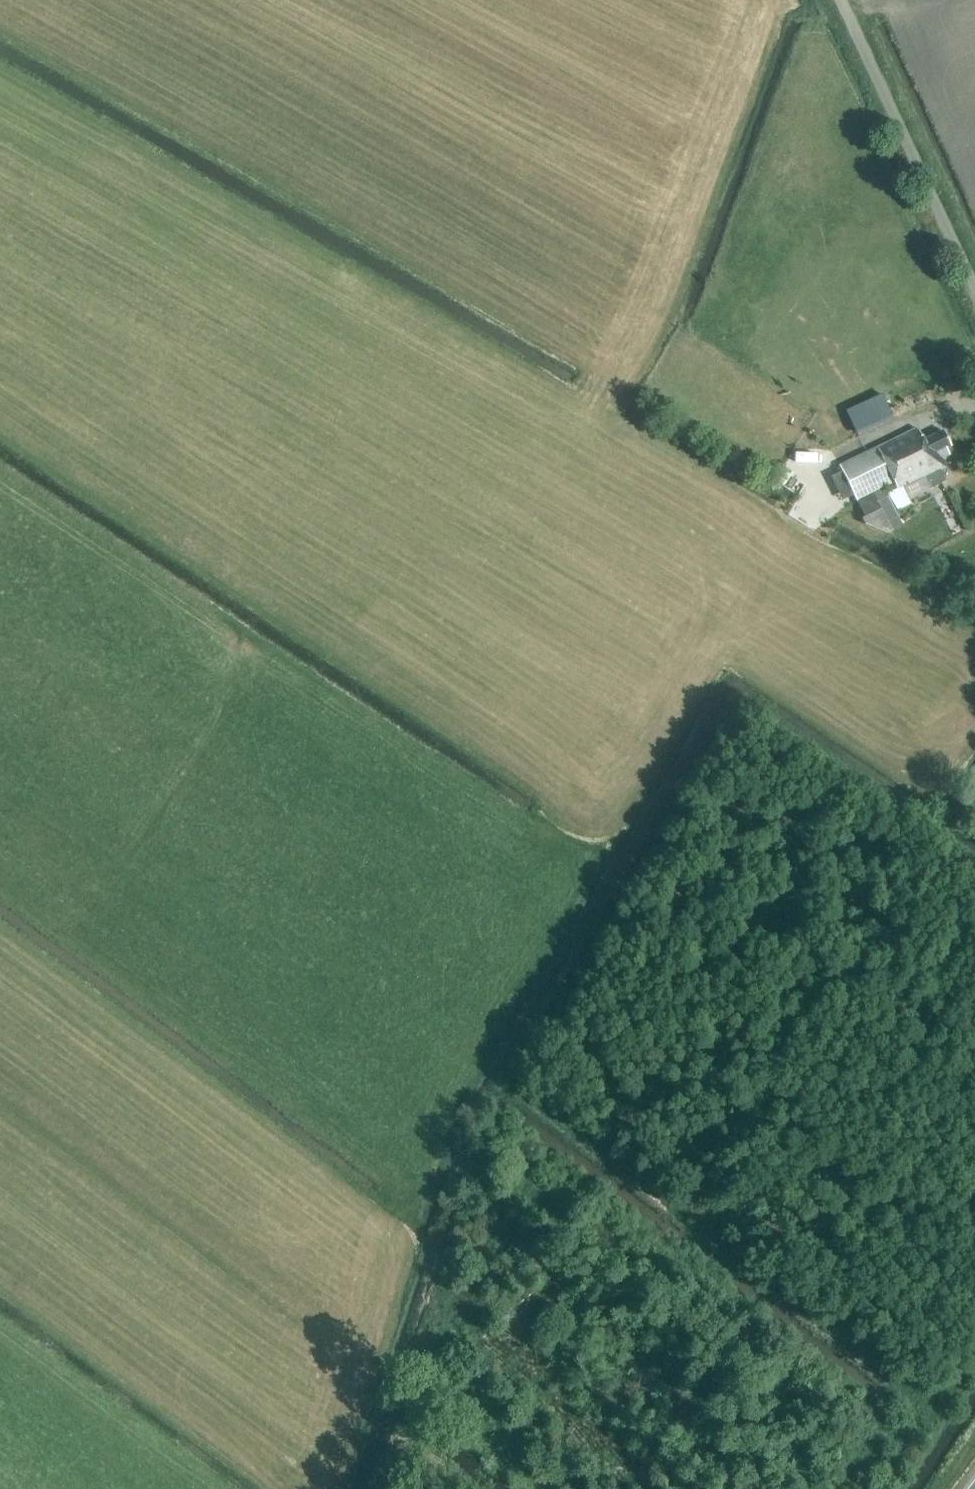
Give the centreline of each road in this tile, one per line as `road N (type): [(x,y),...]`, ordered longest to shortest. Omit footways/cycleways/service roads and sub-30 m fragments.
road 1 (unclassified): [(974,296),(836,0)]

